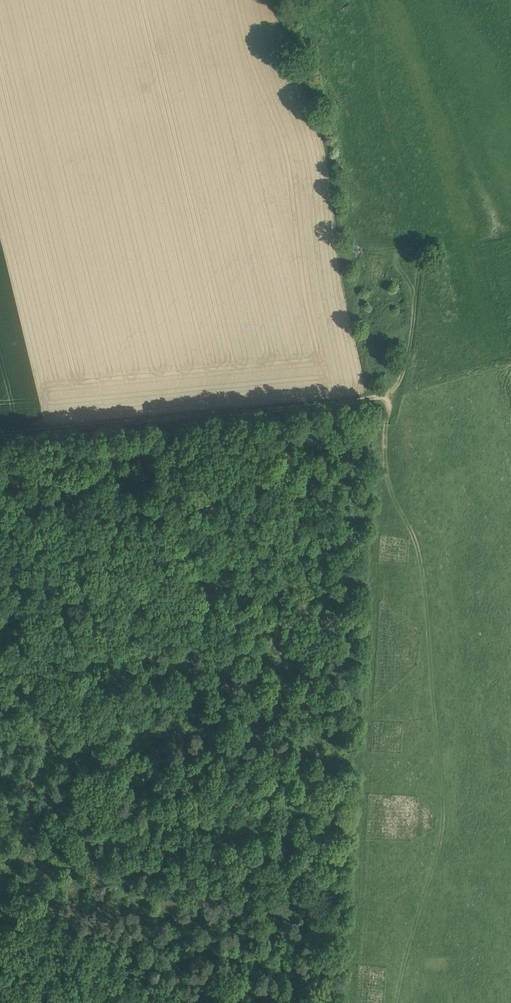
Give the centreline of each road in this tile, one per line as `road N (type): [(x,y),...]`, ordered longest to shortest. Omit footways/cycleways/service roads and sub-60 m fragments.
road 1 (track): [(0,440),(383,393),(407,345),(407,256)]

